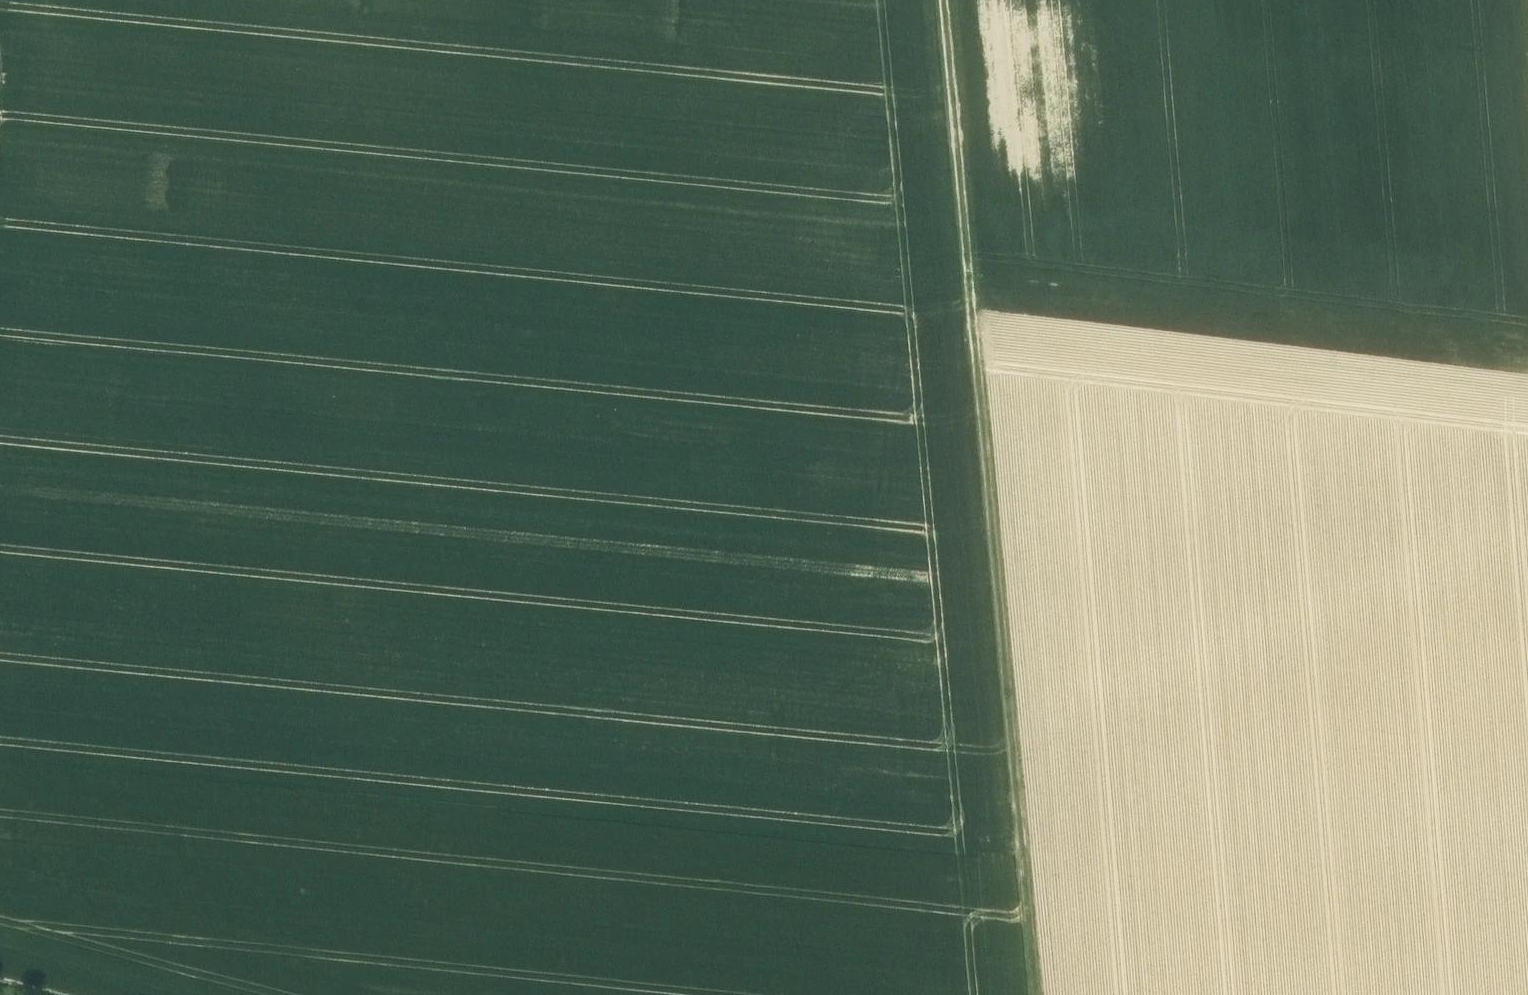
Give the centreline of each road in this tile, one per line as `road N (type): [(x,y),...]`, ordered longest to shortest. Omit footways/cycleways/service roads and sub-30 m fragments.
road 1 (track): [(944,0),(1035,994)]

